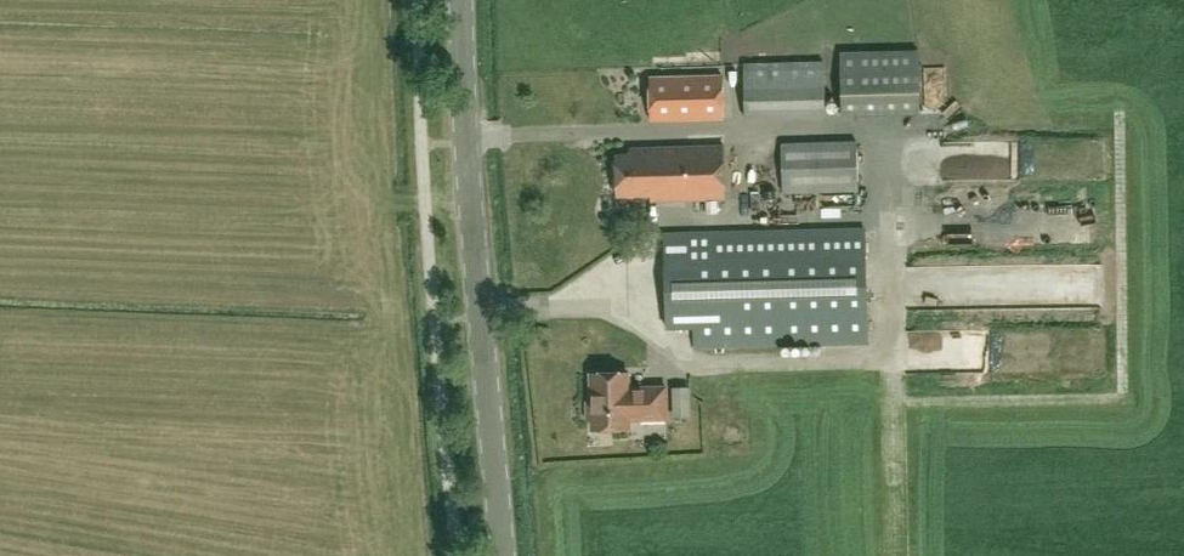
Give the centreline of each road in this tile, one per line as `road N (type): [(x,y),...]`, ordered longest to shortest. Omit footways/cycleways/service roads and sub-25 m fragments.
road 1 (tertiary): [(508,555),(465,124),(463,0)]

